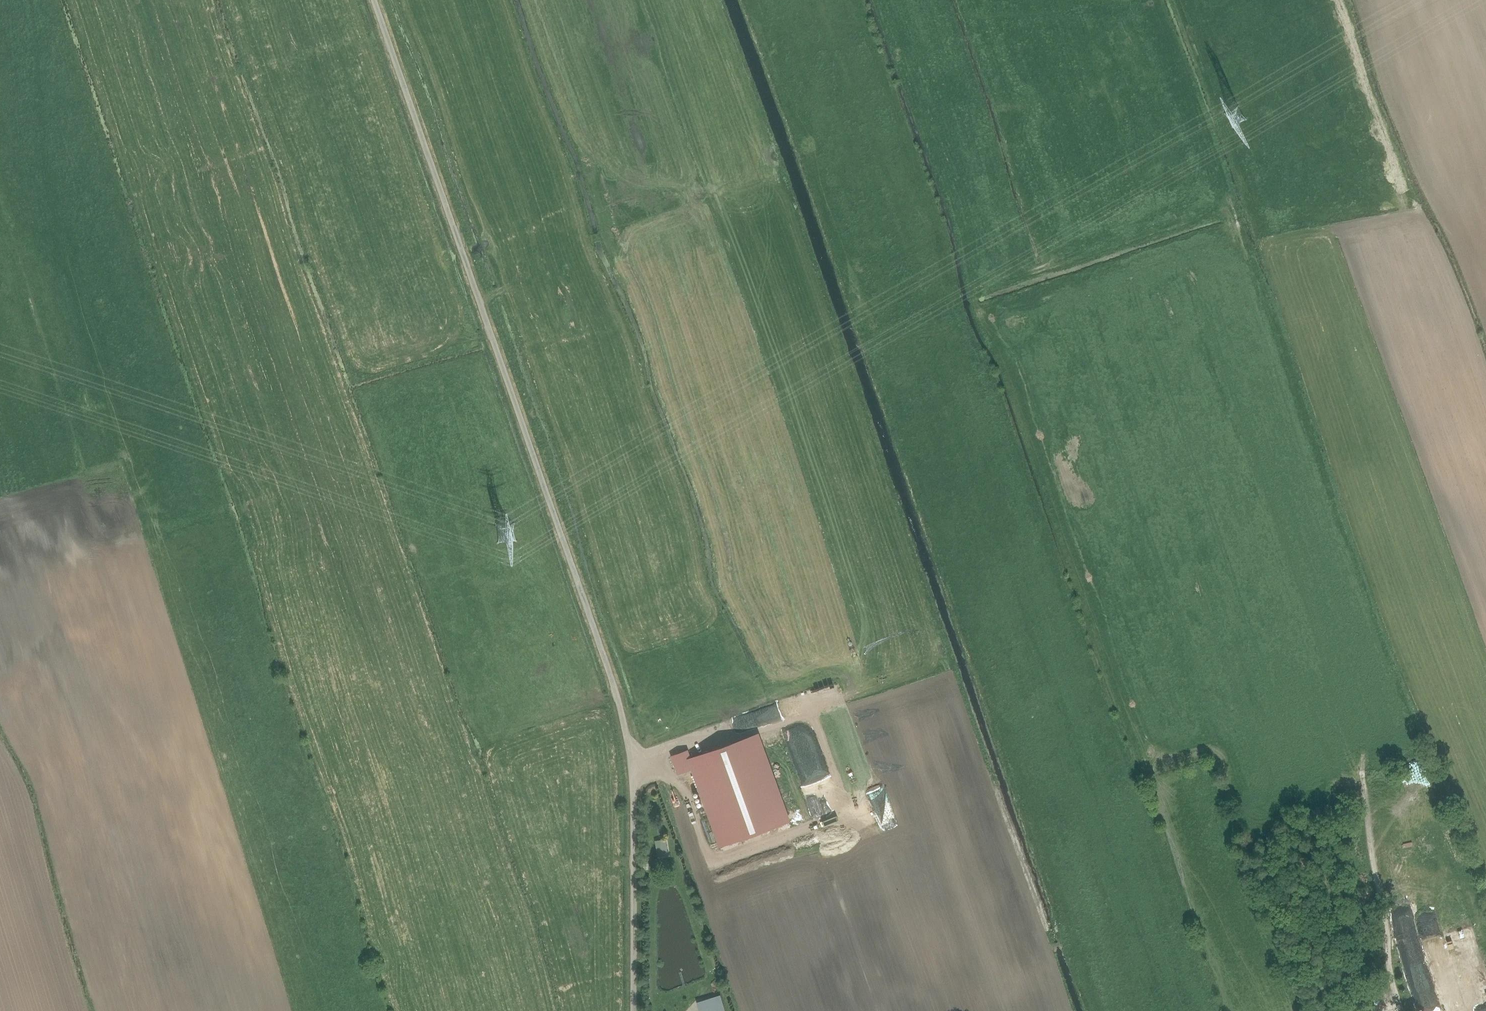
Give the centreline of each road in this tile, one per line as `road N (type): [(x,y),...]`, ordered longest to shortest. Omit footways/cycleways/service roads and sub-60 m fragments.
road 1 (unclassified): [(636,1010),(632,772),(620,695),(377,0)]

